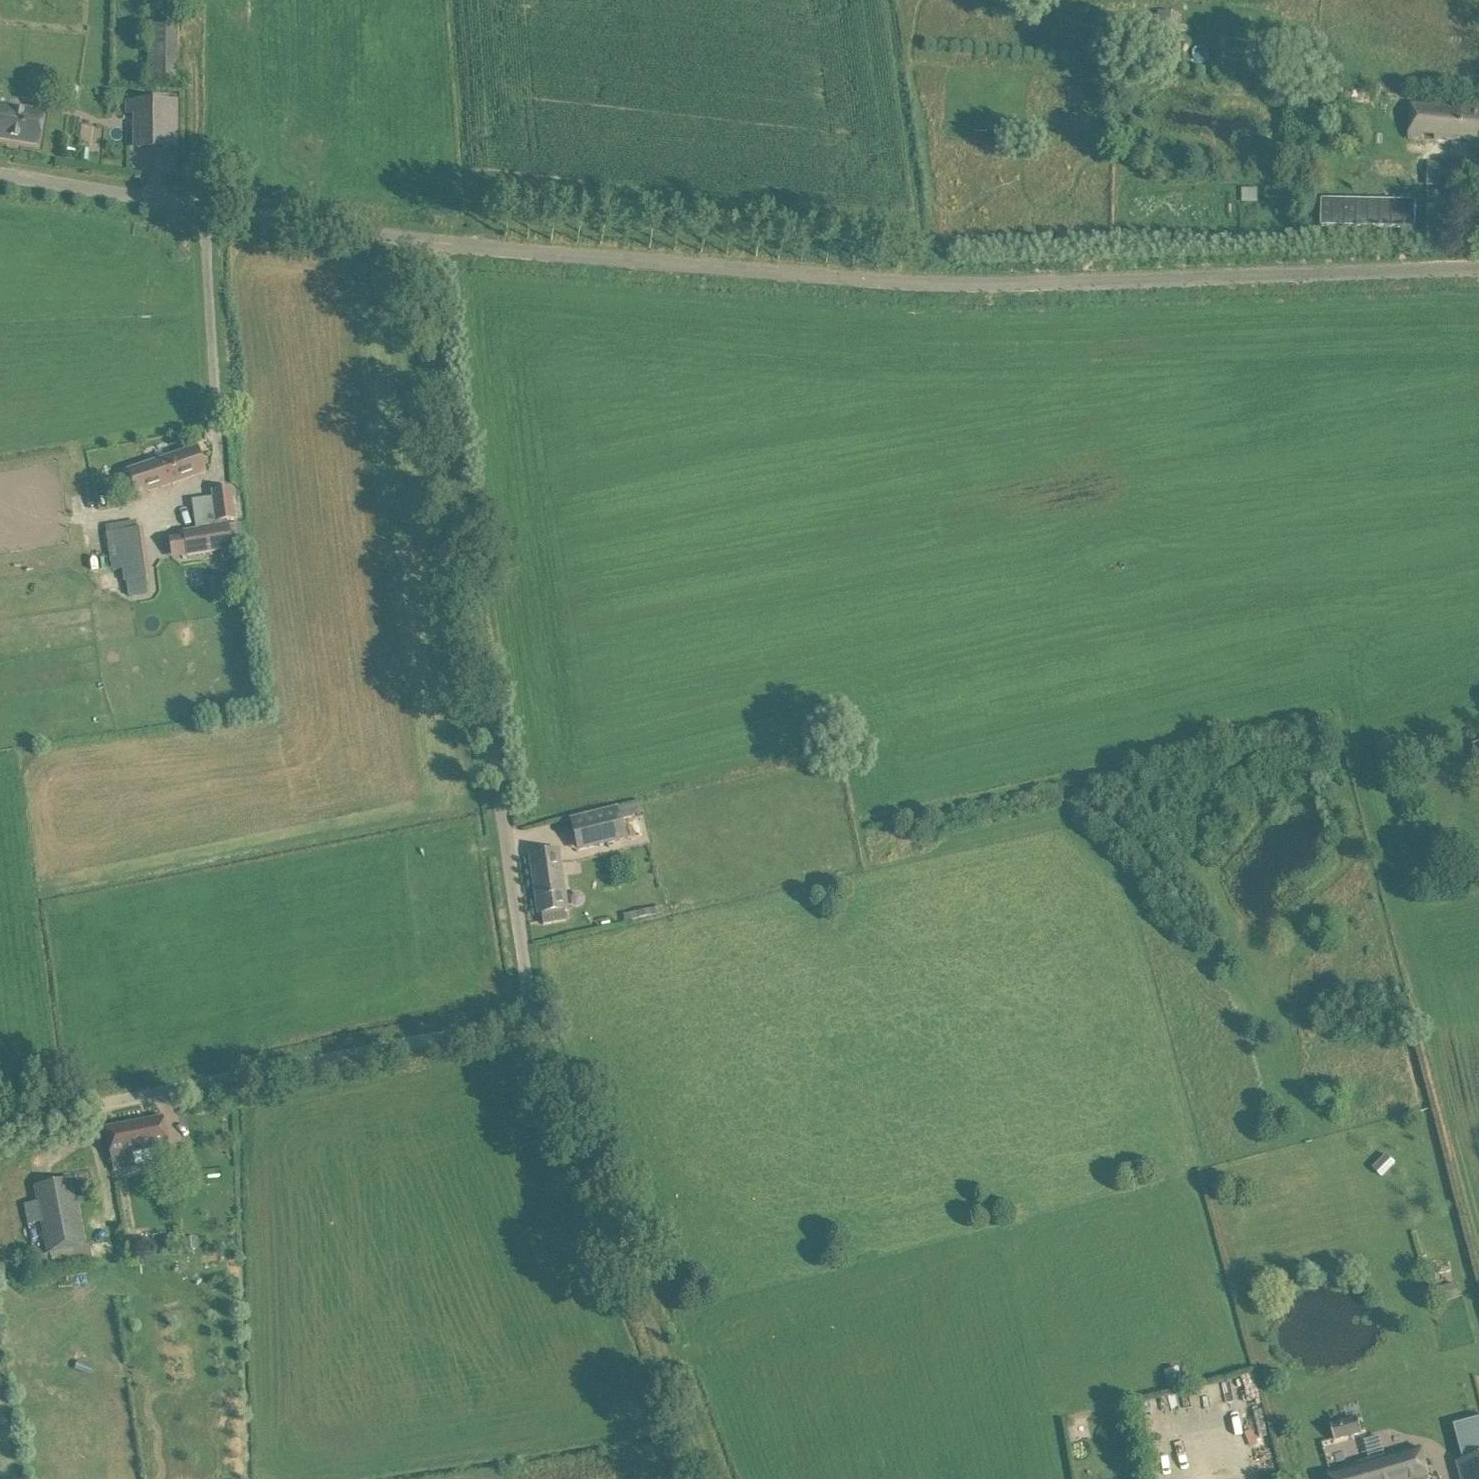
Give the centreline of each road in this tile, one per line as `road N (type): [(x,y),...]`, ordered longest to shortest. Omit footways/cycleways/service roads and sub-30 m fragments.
road 1 (unclassified): [(0,1119),(532,1023),(424,240)]
road 2 (unclassified): [(1478,263),(922,282),(424,240)]
road 3 (track): [(708,1478),(532,1023)]
road 4 (unclassified): [(424,240),(0,174)]

